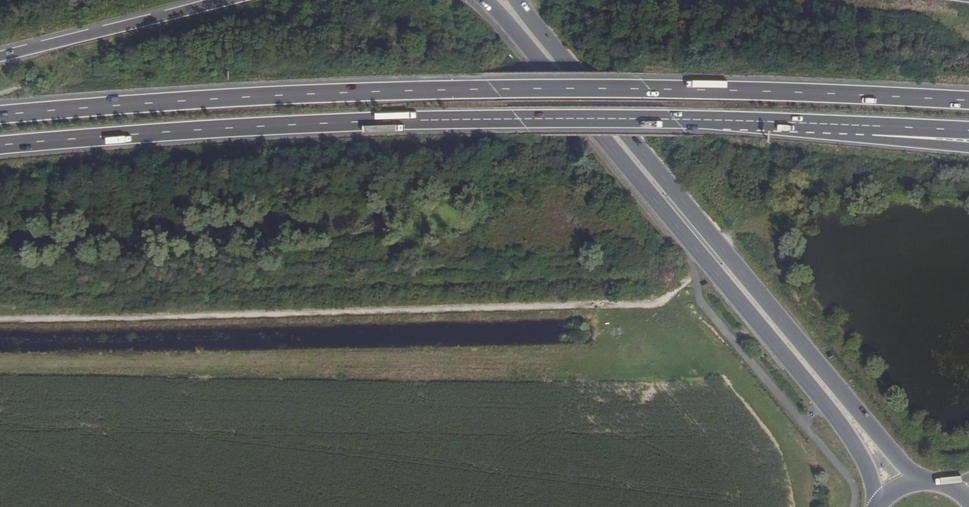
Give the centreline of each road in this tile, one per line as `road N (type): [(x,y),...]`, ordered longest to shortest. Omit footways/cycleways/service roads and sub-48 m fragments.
road 1 (trunk): [(968,99),(457,87),(0,114)]
road 2 (trunk): [(0,144),(333,122),(846,125)]
road 3 (track): [(696,274),(660,303),(0,319)]
road 4 (primary): [(485,0),(849,437),(884,501)]
road 5 (primary): [(917,484),(517,0)]
road 6 (trunk): [(224,0),(0,58)]
road 7 (trunk): [(846,125),(872,140),(968,149)]
road 8 (trunk): [(846,125),(968,131)]

